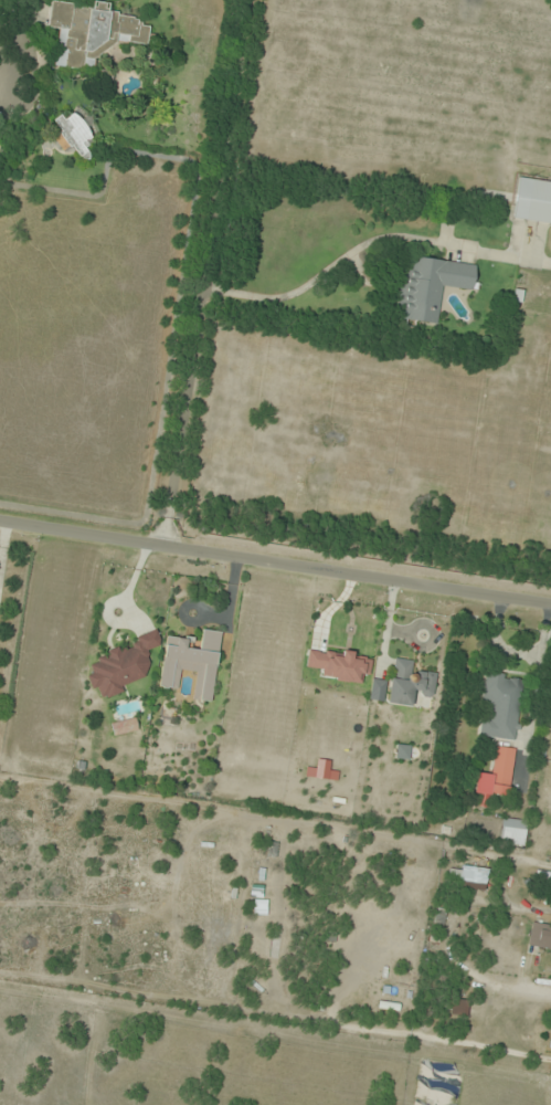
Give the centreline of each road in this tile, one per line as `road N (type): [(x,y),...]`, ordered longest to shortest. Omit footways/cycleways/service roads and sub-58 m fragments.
road 1 (residential): [(0,521),(550,602)]

